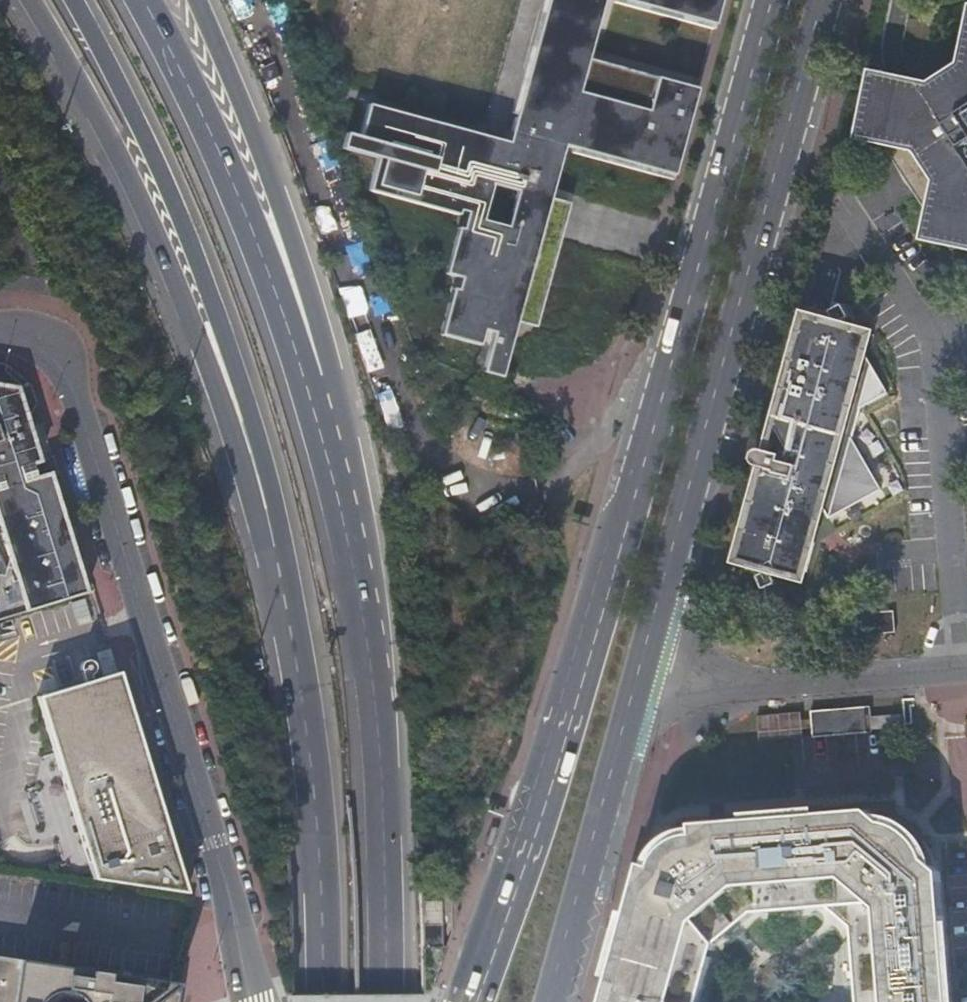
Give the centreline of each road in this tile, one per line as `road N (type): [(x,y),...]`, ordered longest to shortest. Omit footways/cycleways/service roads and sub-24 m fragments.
road 1 (primary): [(775,0),(588,659),(463,1001)]
road 2 (residential): [(256,1001),(55,366),(36,343),(0,335)]
road 3 (trunk): [(32,0),(89,95),(164,248),(226,407),(298,670)]
road 4 (trunk): [(77,0),(191,235),(249,399),(280,523),(298,670)]
road 5 (primary): [(651,657),(829,0)]
road 6 (trunk): [(392,1001),(383,728),(350,510),(313,377)]
road 7 (trunk): [(313,377),(180,61),(146,0)]
road 8 (trunk): [(313,377),(273,176),(199,0)]
road 9 (primary): [(551,1001),(651,657)]
road 10 (trunk): [(298,670),(325,1001)]
road 11 (unclassified): [(953,669),(948,337)]
road 12 (unclassified): [(953,669),(746,685),(651,657)]
road 13 (unclassified): [(849,229),(948,337)]

